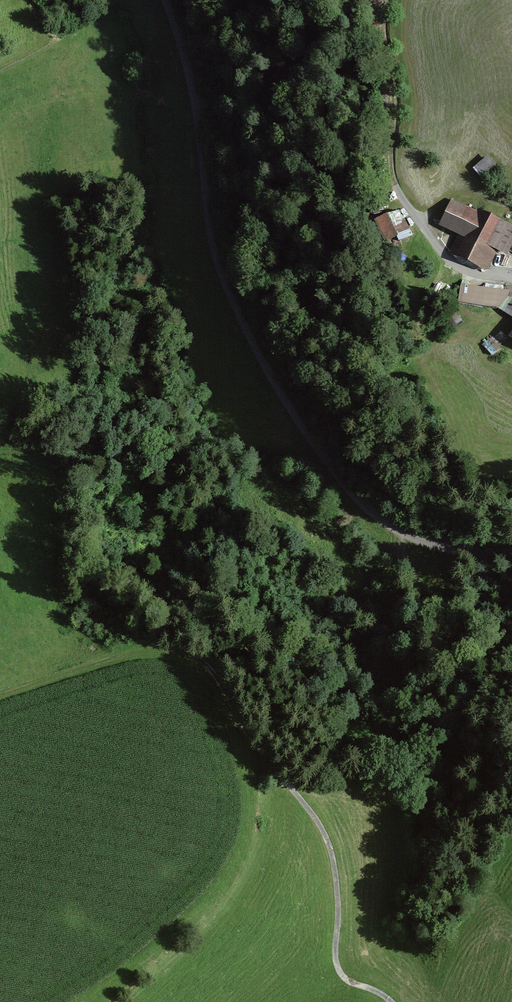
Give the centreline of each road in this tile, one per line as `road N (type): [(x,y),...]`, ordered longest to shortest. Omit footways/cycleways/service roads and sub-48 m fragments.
road 1 (residential): [(511,552),(450,549),(390,525),(295,415),(221,267),(189,71),(165,0)]
road 2 (track): [(391,1001),(340,973),(335,874),(325,838),(197,649),(138,653),(0,698)]
road 3 (track): [(395,185),(387,0)]
road 4 (track): [(395,185),(451,261),(511,279)]

